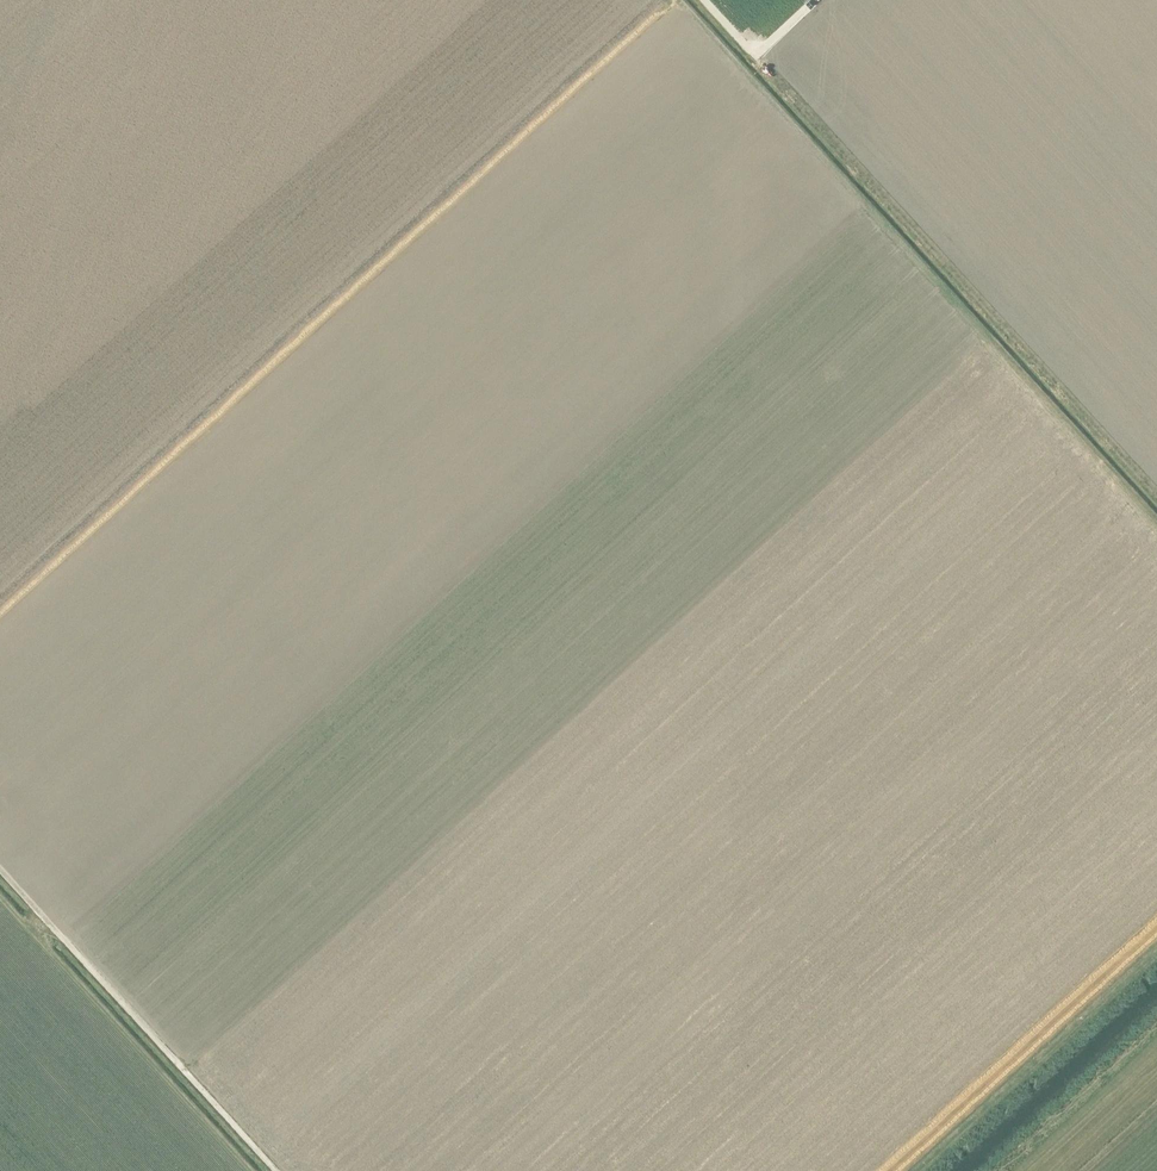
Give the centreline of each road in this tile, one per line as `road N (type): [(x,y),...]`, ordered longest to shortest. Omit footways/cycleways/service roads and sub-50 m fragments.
road 1 (track): [(0,871),(275,1170)]

